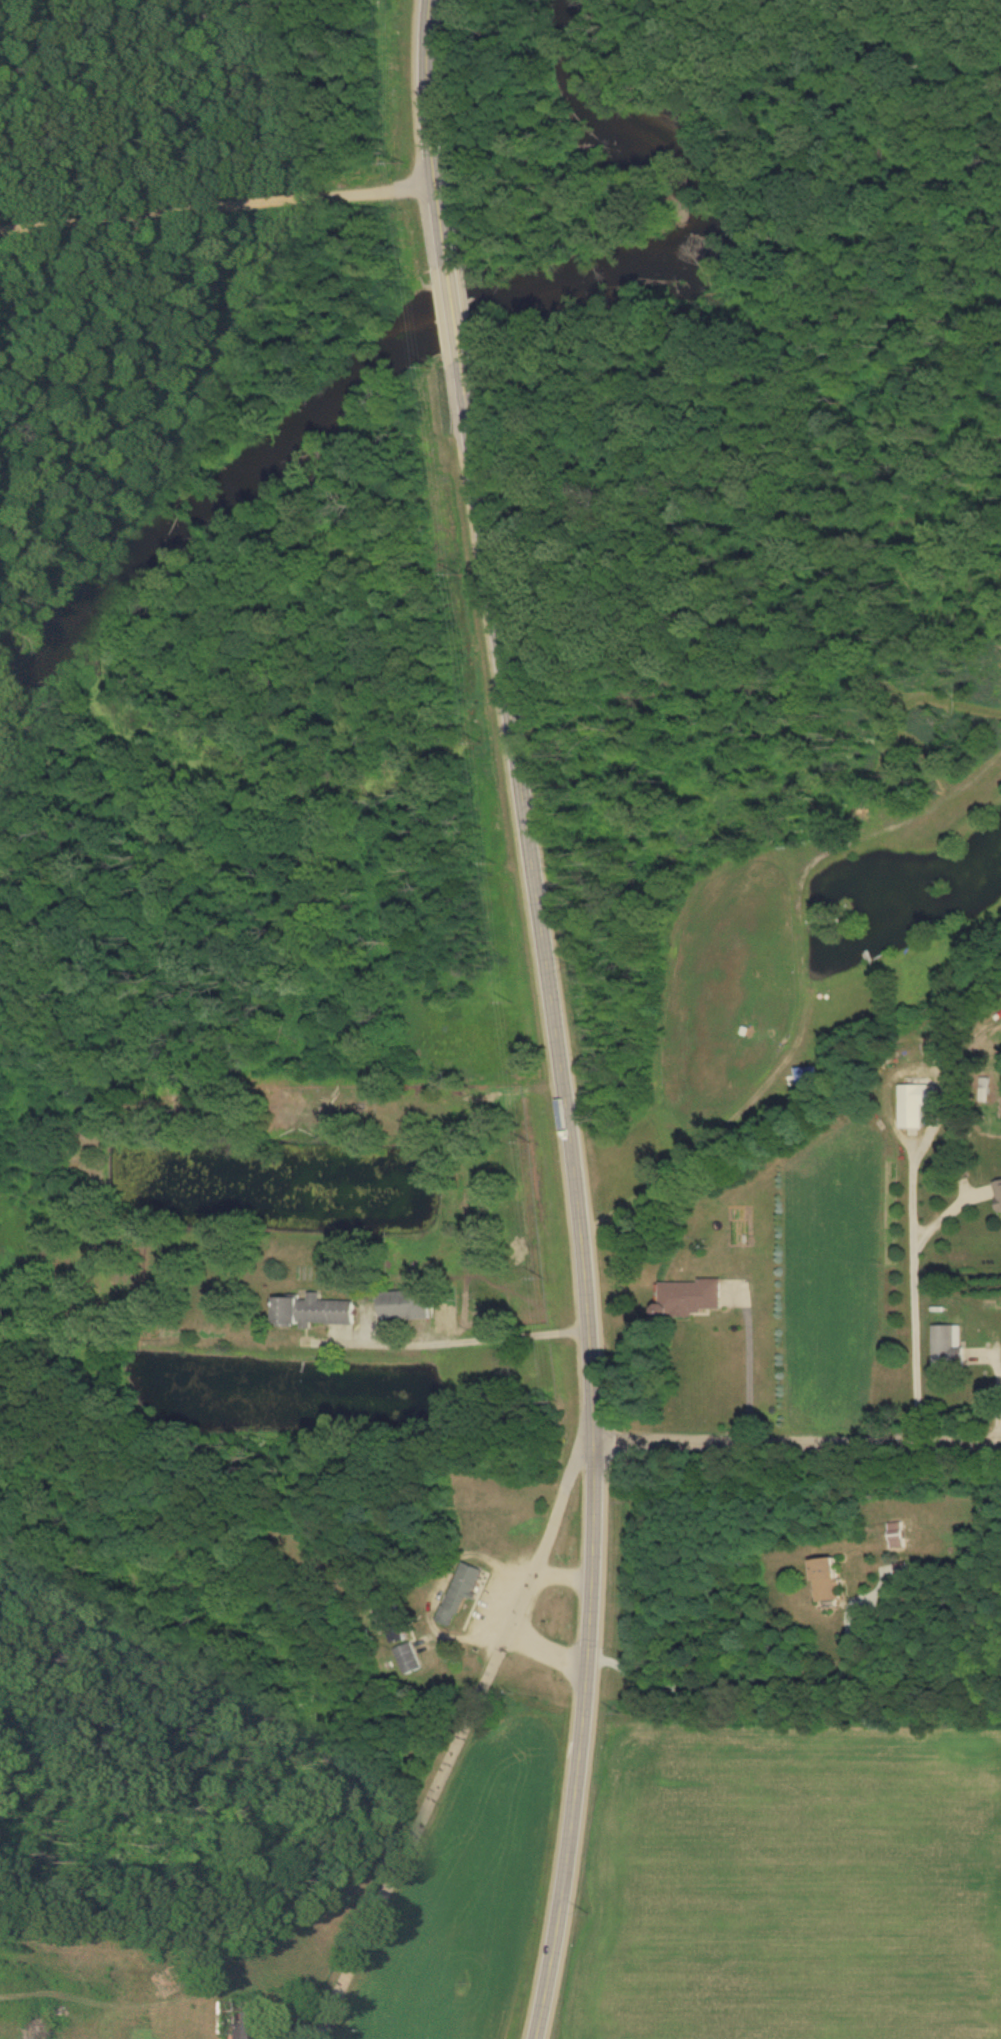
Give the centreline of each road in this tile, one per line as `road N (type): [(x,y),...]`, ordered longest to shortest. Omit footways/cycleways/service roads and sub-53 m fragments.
road 1 (primary): [(532,2038),(572,1803),(582,1684),(588,1328),(568,1135),(457,368)]
road 2 (residential): [(320,2038),(498,1653),(572,1468),(592,1445)]
road 3 (residential): [(432,182),(248,207),(0,225)]
road 4 (residential): [(1000,1446),(592,1445)]
road 5 (residential): [(588,1328),(322,1333)]
road 6 (primary): [(443,260),(425,112),(427,0)]

